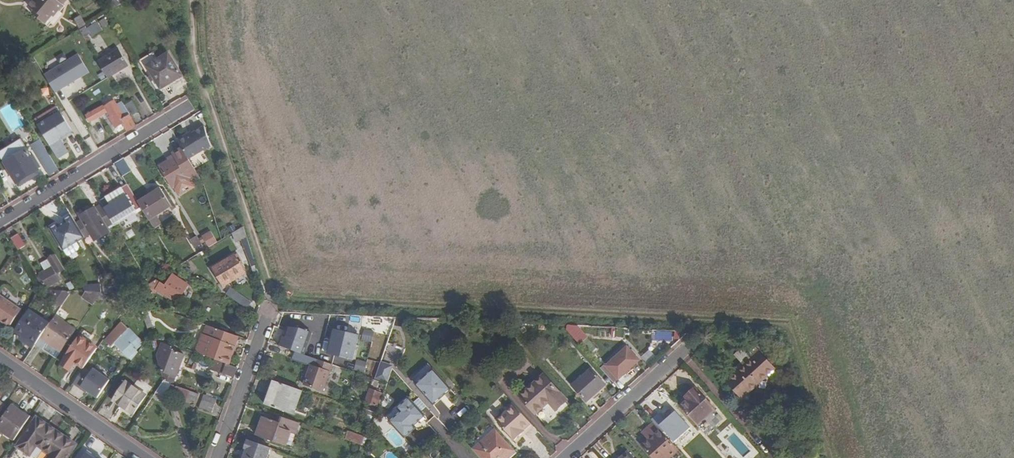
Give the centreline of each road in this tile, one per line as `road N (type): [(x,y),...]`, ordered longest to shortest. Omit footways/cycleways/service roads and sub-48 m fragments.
road 1 (residential): [(0,222),(188,107)]
road 2 (residential): [(0,360),(142,457)]
road 3 (residential): [(216,457),(264,322)]
road 4 (residential): [(564,457),(669,363)]

